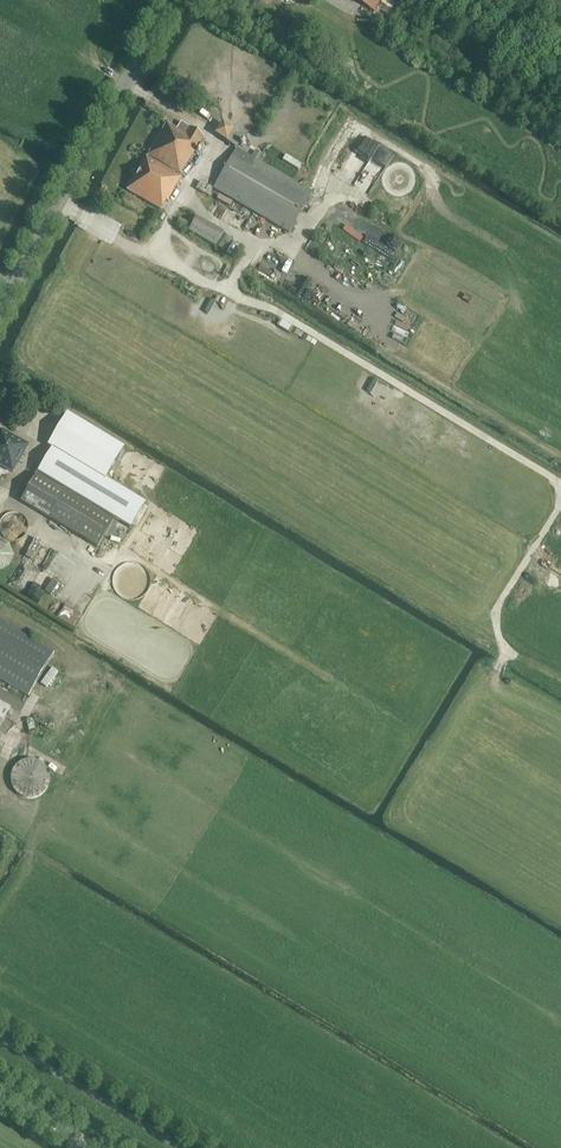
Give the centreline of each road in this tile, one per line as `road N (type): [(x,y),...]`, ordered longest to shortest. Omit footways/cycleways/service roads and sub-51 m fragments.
road 1 (track): [(560,481),(275,309),(230,292)]
road 2 (tertiary): [(0,306),(175,0)]
road 3 (track): [(230,292),(255,253),(243,233),(189,197),(213,150),(206,126),(105,68)]
road 4 (track): [(560,503),(497,608),(496,624),(503,650),(560,683)]
road 5 (track): [(230,292),(60,203)]

